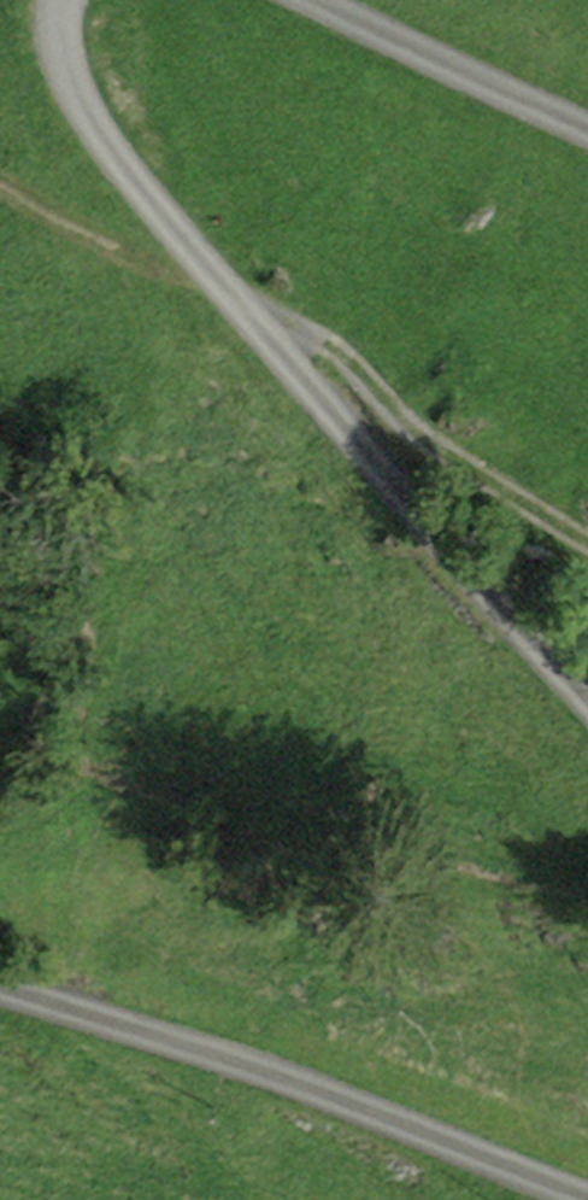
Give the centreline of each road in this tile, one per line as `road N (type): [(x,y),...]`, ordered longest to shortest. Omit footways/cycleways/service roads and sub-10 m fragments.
road 1 (track): [(587,735),(461,601),(92,126),(66,0)]
road 2 (track): [(0,1002),(237,1078),(559,1199)]
road 3 (track): [(587,542),(504,493),(318,338),(243,320)]
road 4 (track): [(292,0),(587,121)]

